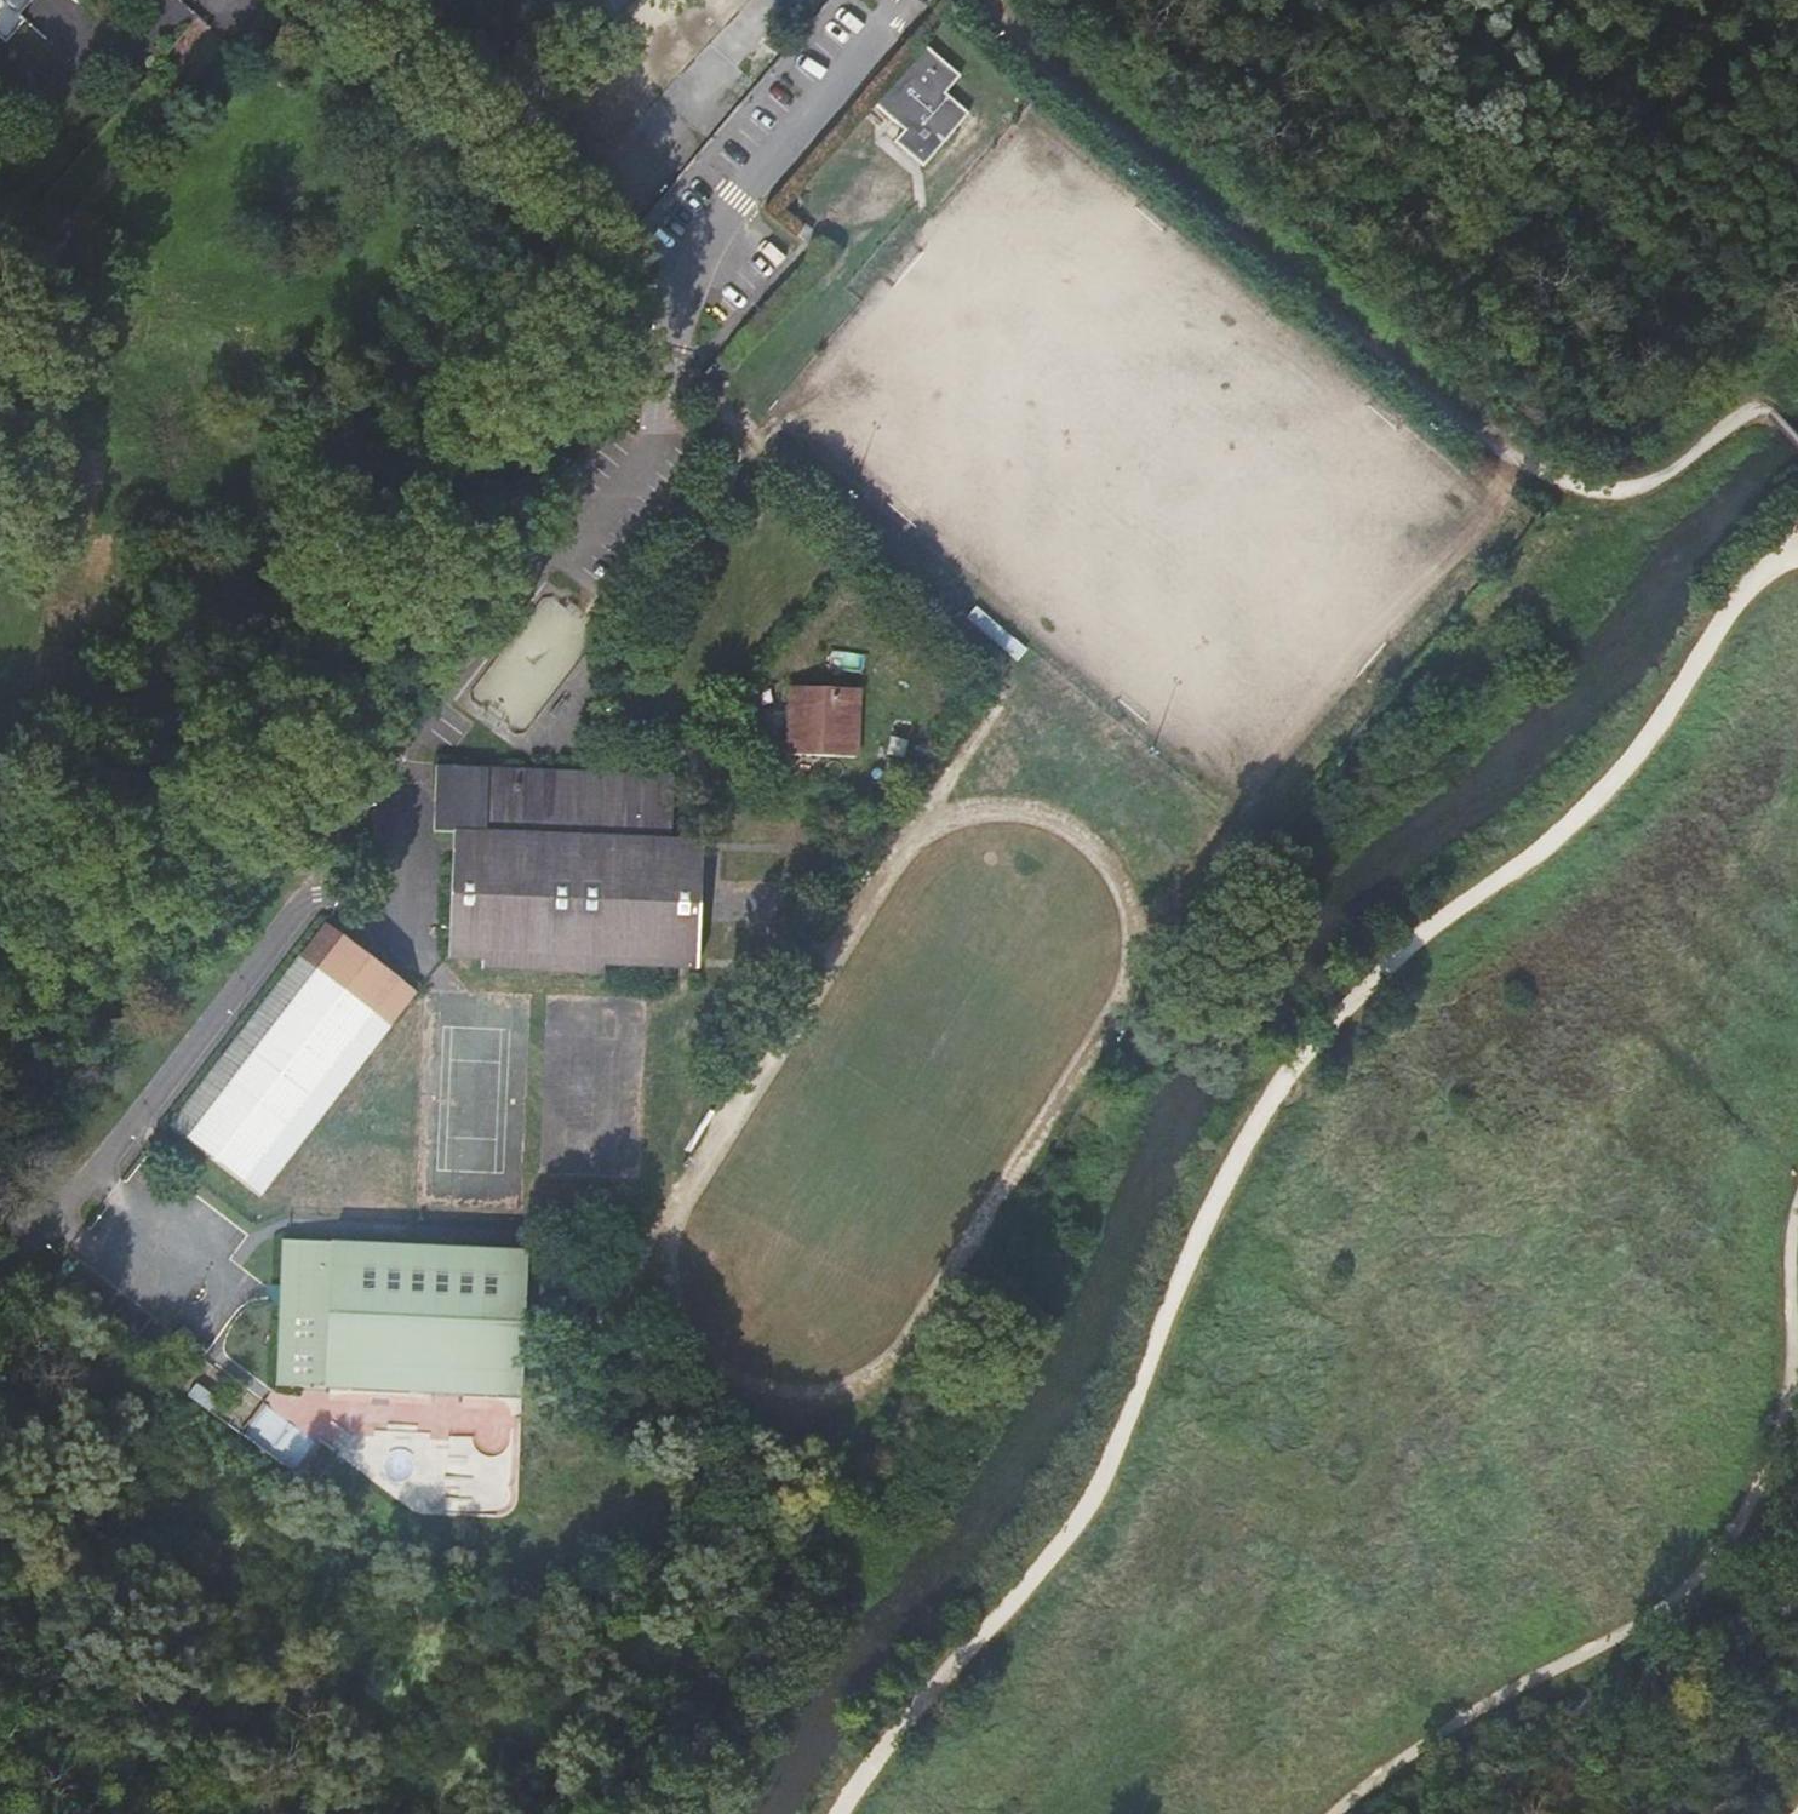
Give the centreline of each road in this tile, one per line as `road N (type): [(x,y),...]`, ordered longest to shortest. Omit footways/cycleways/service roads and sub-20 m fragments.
road 1 (unclassified): [(311,0),(670,337)]
road 2 (residential): [(898,0),(708,236),(670,337)]

